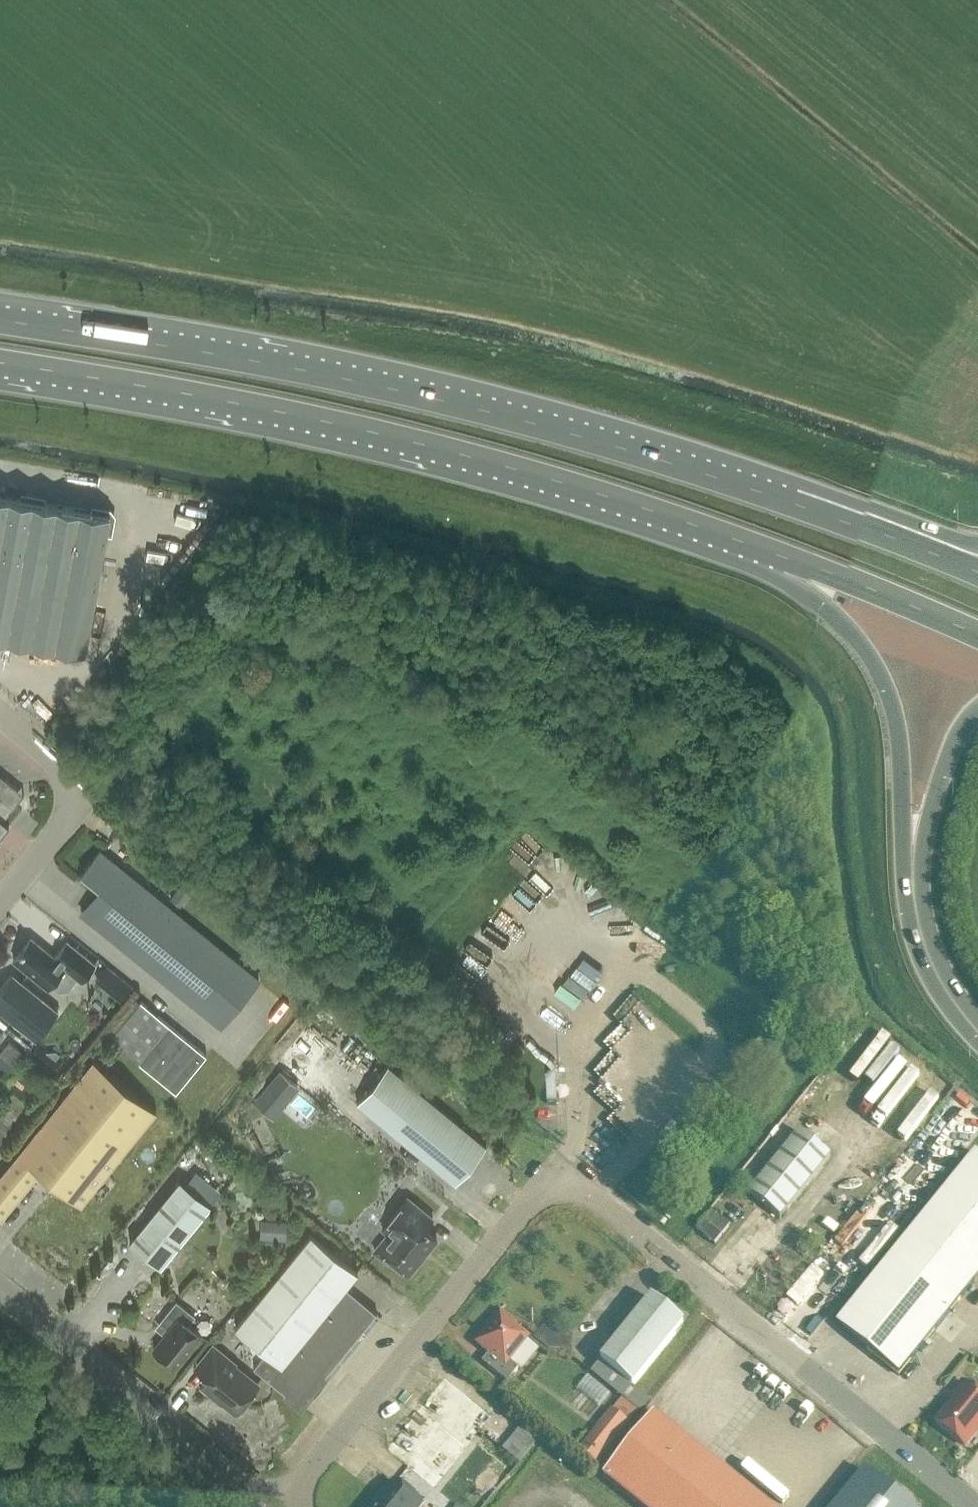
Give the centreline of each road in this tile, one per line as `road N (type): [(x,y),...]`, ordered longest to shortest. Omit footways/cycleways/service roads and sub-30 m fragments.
road 1 (unclassified): [(959,1506),(602,1212),(567,1195),(545,1204),(290,1506)]
road 2 (trunk): [(881,532),(514,416),(184,343),(0,314)]
road 3 (trunk): [(0,366),(451,455),(758,552)]
road 4 (trunk): [(758,552),(850,634),(889,690),(913,900)]
road 5 (unclassified): [(269,1506),(0,1292)]
road 6 (unclassified): [(0,904),(73,814),(75,791),(70,774),(0,716)]
road 7 (trunk): [(758,552),(977,639)]
road 8 (trunk): [(913,900),(937,788),(977,712)]
road 9 (trunk): [(977,1037),(931,964),(913,900)]

